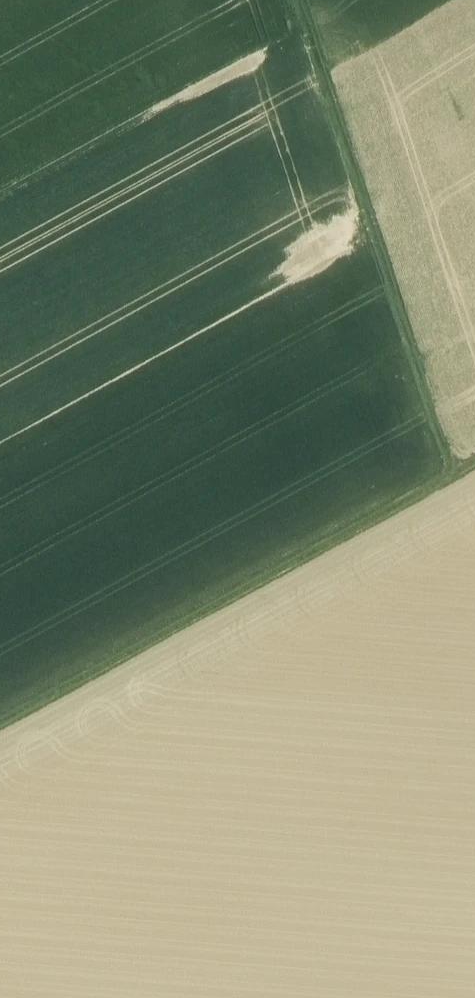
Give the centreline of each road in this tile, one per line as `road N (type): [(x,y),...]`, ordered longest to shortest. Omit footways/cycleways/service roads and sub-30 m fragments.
road 1 (track): [(474,465),(456,477),(296,0)]
road 2 (track): [(0,729),(456,477)]
road 3 (track): [(0,224),(312,50)]

